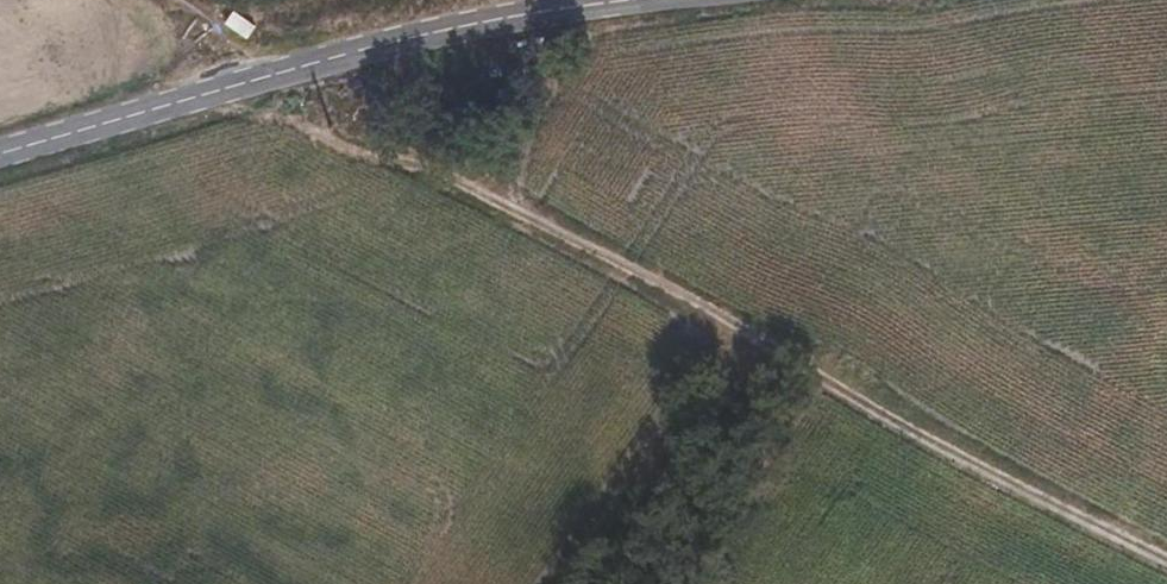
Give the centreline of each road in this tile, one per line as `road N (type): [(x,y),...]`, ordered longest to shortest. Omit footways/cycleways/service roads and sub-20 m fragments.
road 1 (track): [(1166,568),(1031,514),(168,0)]
road 2 (tertiary): [(0,173),(311,85),(795,0)]

